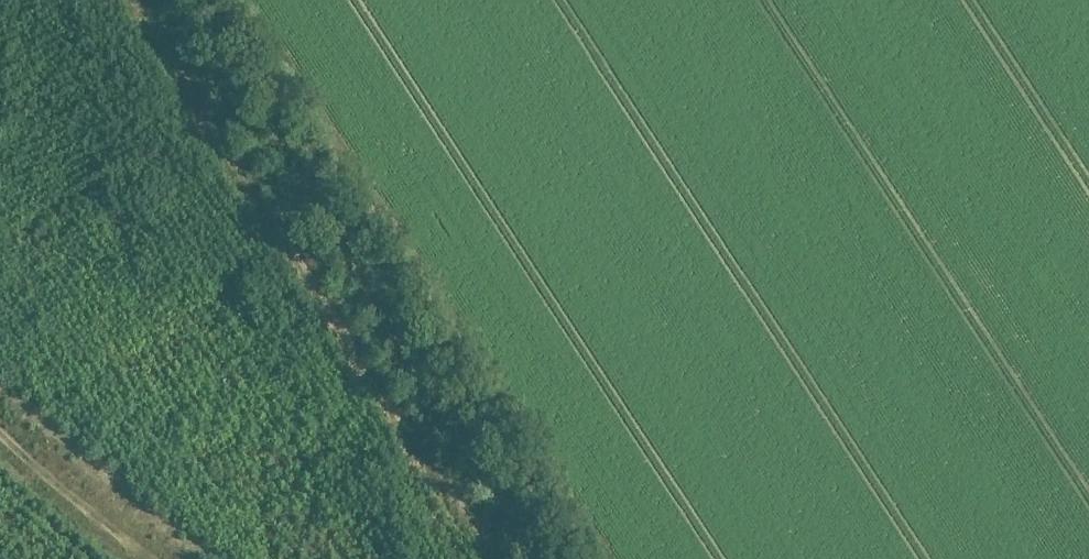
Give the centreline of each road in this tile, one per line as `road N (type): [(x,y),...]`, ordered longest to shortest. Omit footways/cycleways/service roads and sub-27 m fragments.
road 1 (track): [(156,558),(73,497),(0,422)]

